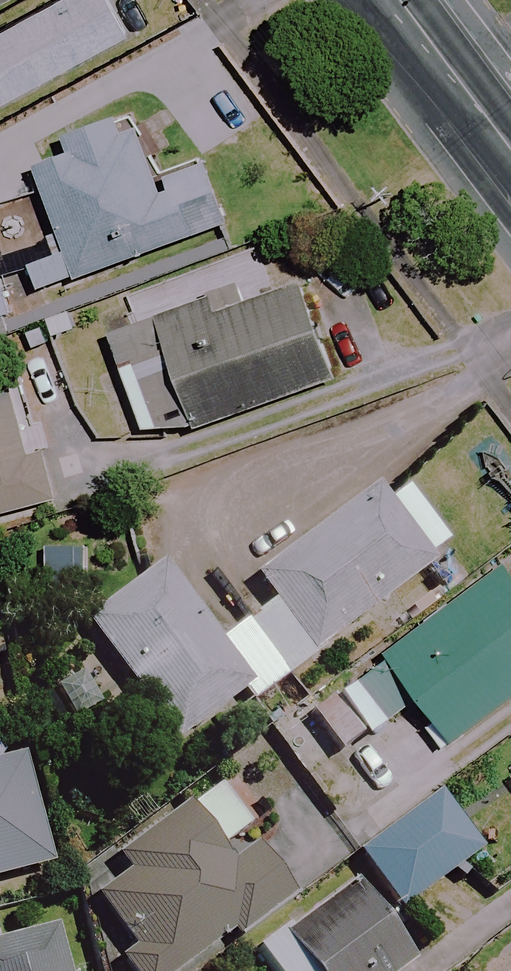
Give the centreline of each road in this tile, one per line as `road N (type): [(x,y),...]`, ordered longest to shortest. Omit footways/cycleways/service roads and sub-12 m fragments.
road 1 (secondary): [(510,164),(479,122),(448,56),(404,0)]

